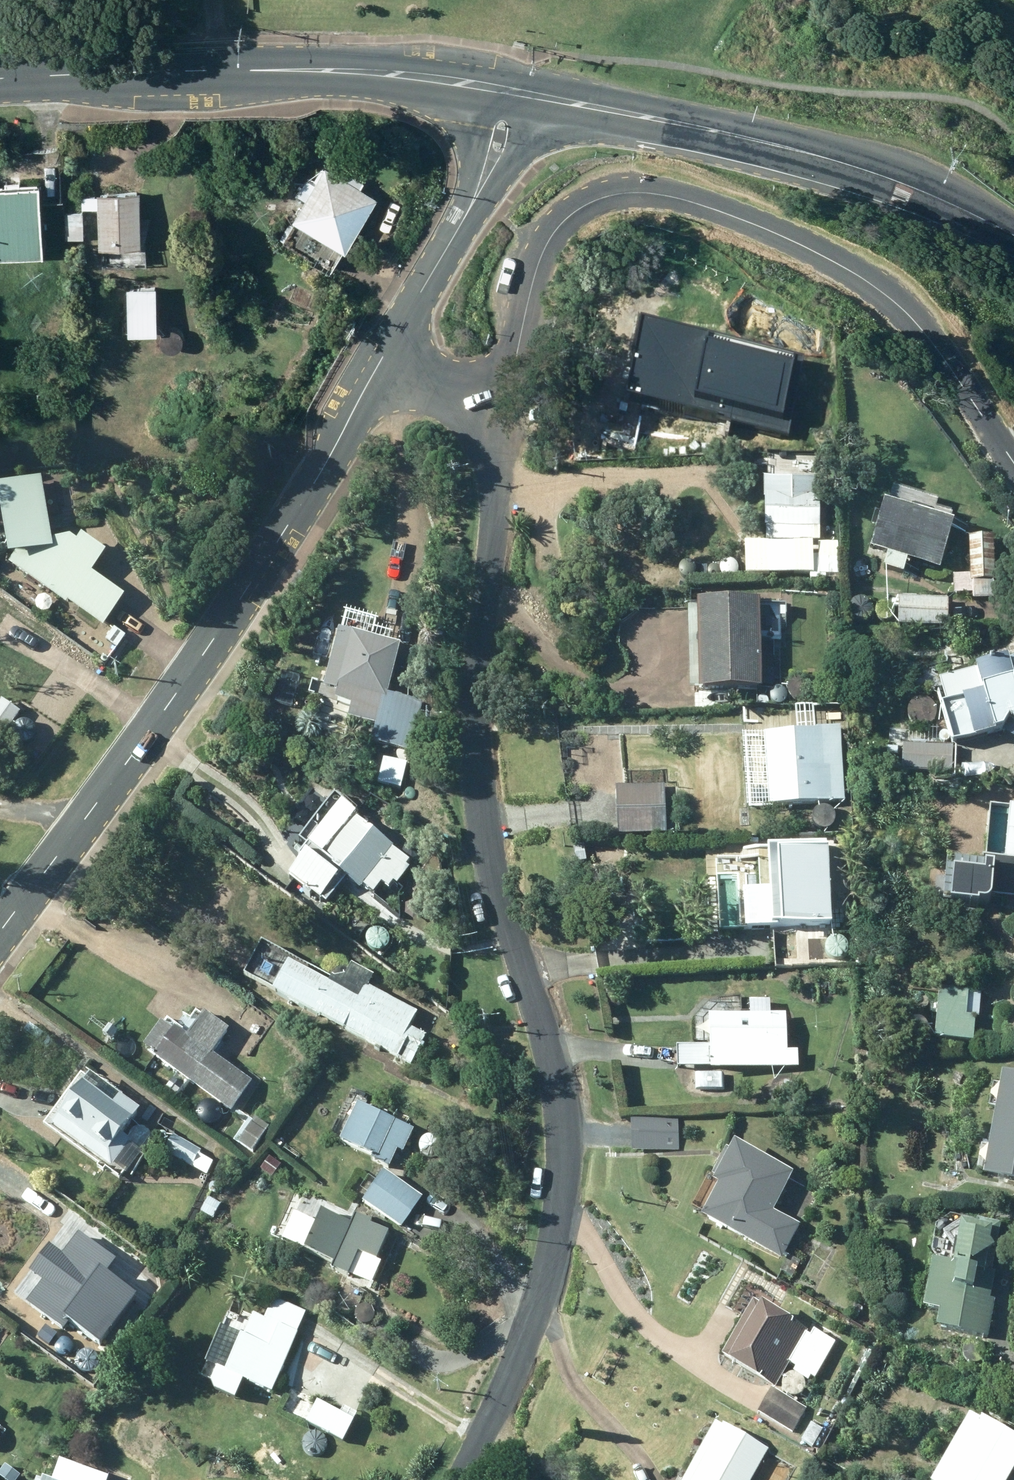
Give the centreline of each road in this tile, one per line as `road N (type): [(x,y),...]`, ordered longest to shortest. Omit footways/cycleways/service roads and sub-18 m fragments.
road 1 (unclassified): [(506,403),(474,730),(480,826),(564,1142),(555,1249),(539,1305),(462,1479)]
road 2 (unclassified): [(1013,459),(936,343),(877,286),(704,203),(631,188),(582,203),(557,229),(506,403)]
road 3 (tertiary): [(378,367),(177,692),(0,932)]
road 4 (secondary): [(1013,237),(918,189),(812,154),(508,92)]
road 5 (secondary): [(508,92),(319,72),(0,82)]
road 6 (tertiary): [(508,92),(478,197),(378,367)]
road 7 (unclassified): [(506,403),(378,367)]

